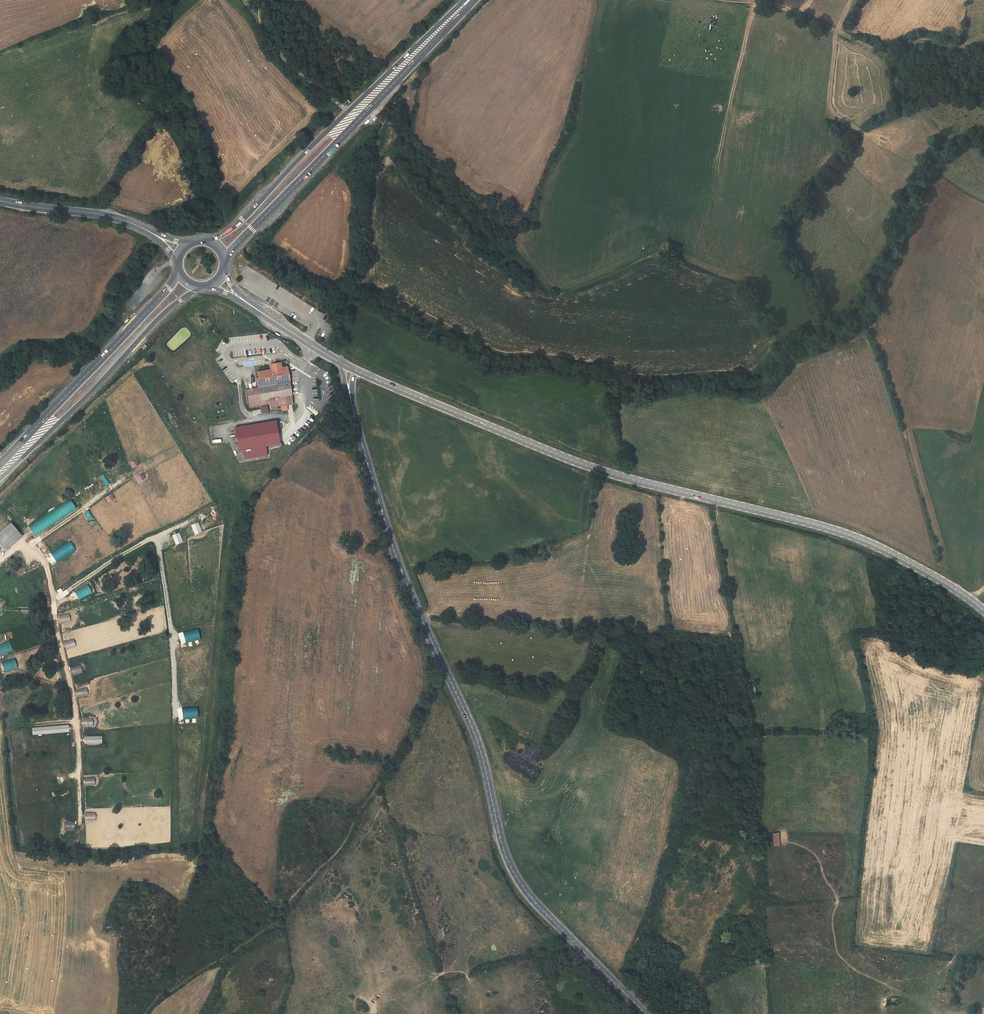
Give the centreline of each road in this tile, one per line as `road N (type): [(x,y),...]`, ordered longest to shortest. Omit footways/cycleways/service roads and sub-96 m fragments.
road 1 (tertiary): [(643,1013),(540,908),(503,847),(475,735),(392,547),(347,366)]
road 2 (secondary): [(347,366),(564,457),(857,538),(983,611)]
road 3 (track): [(0,559),(22,544),(43,561),(77,708),(75,722),(8,728),(22,843),(84,850),(175,845)]
road 4 (primary): [(225,258),(471,0)]
road 5 (primary): [(468,0),(235,227),(210,240)]
road 6 (primary): [(0,476),(197,287)]
road 7 (primary): [(178,273),(0,467)]
road 8 (primary): [(0,200),(125,221),(161,239)]
road 9 (track): [(732,0),(787,9),(887,56)]
road 10 (secondary): [(245,301),(347,366)]

